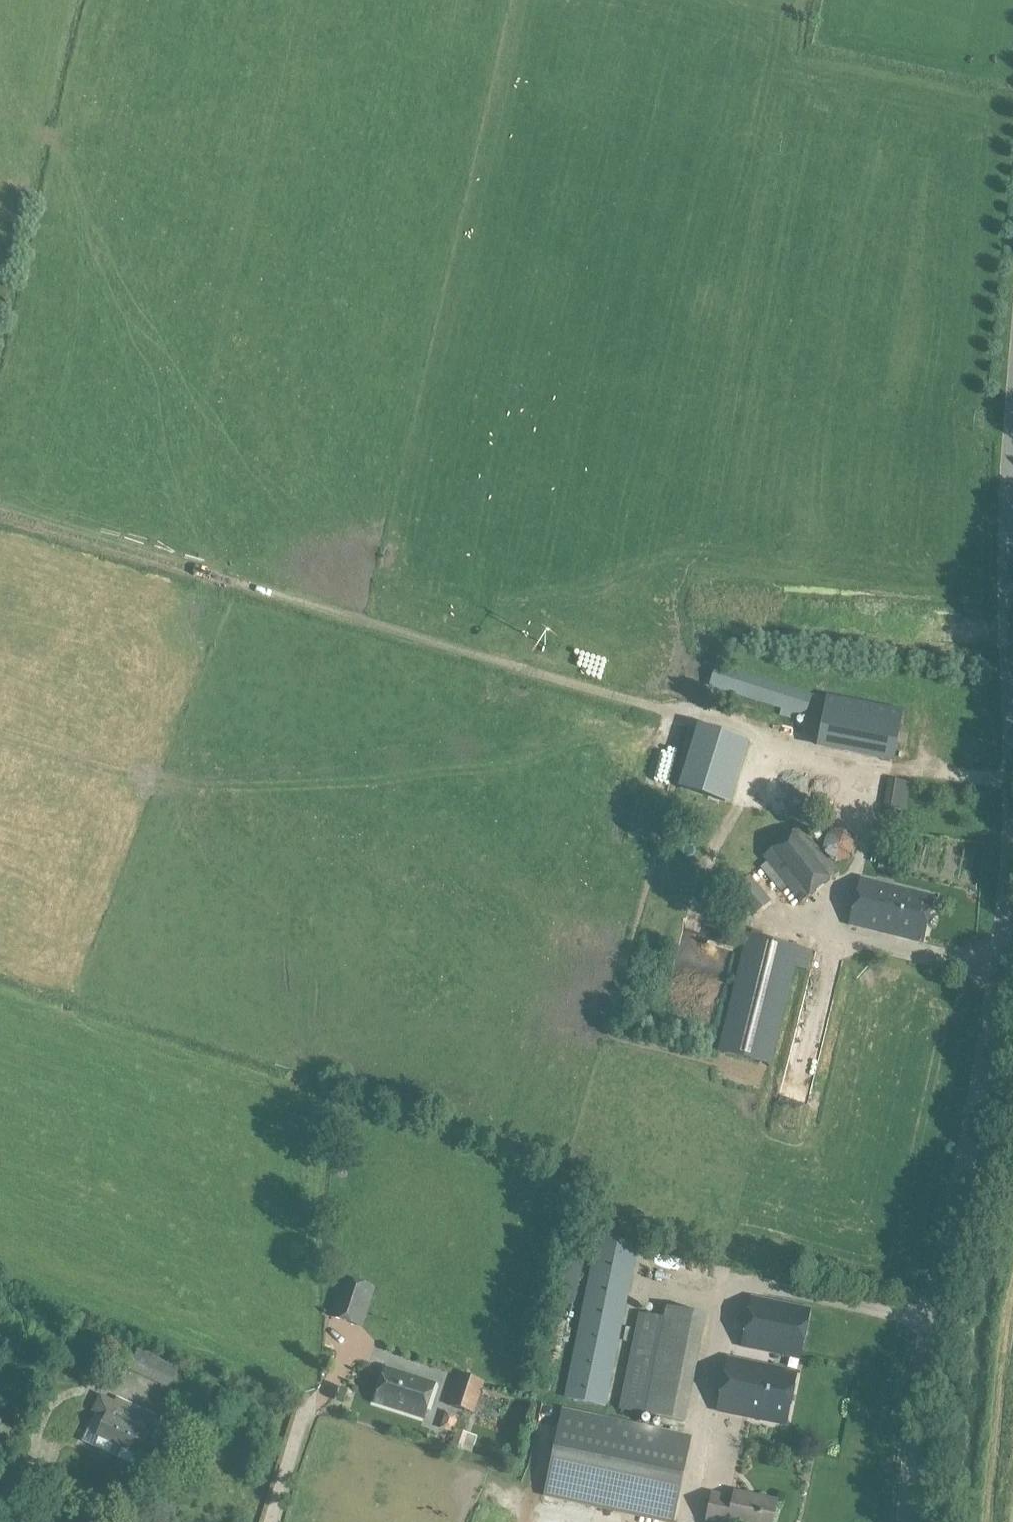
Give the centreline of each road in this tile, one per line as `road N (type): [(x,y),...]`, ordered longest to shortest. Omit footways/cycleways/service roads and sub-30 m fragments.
road 1 (tertiary): [(907,1521),(931,1323),(1006,930),(1012,834)]
road 2 (tertiary): [(1012,716),(1012,452)]

